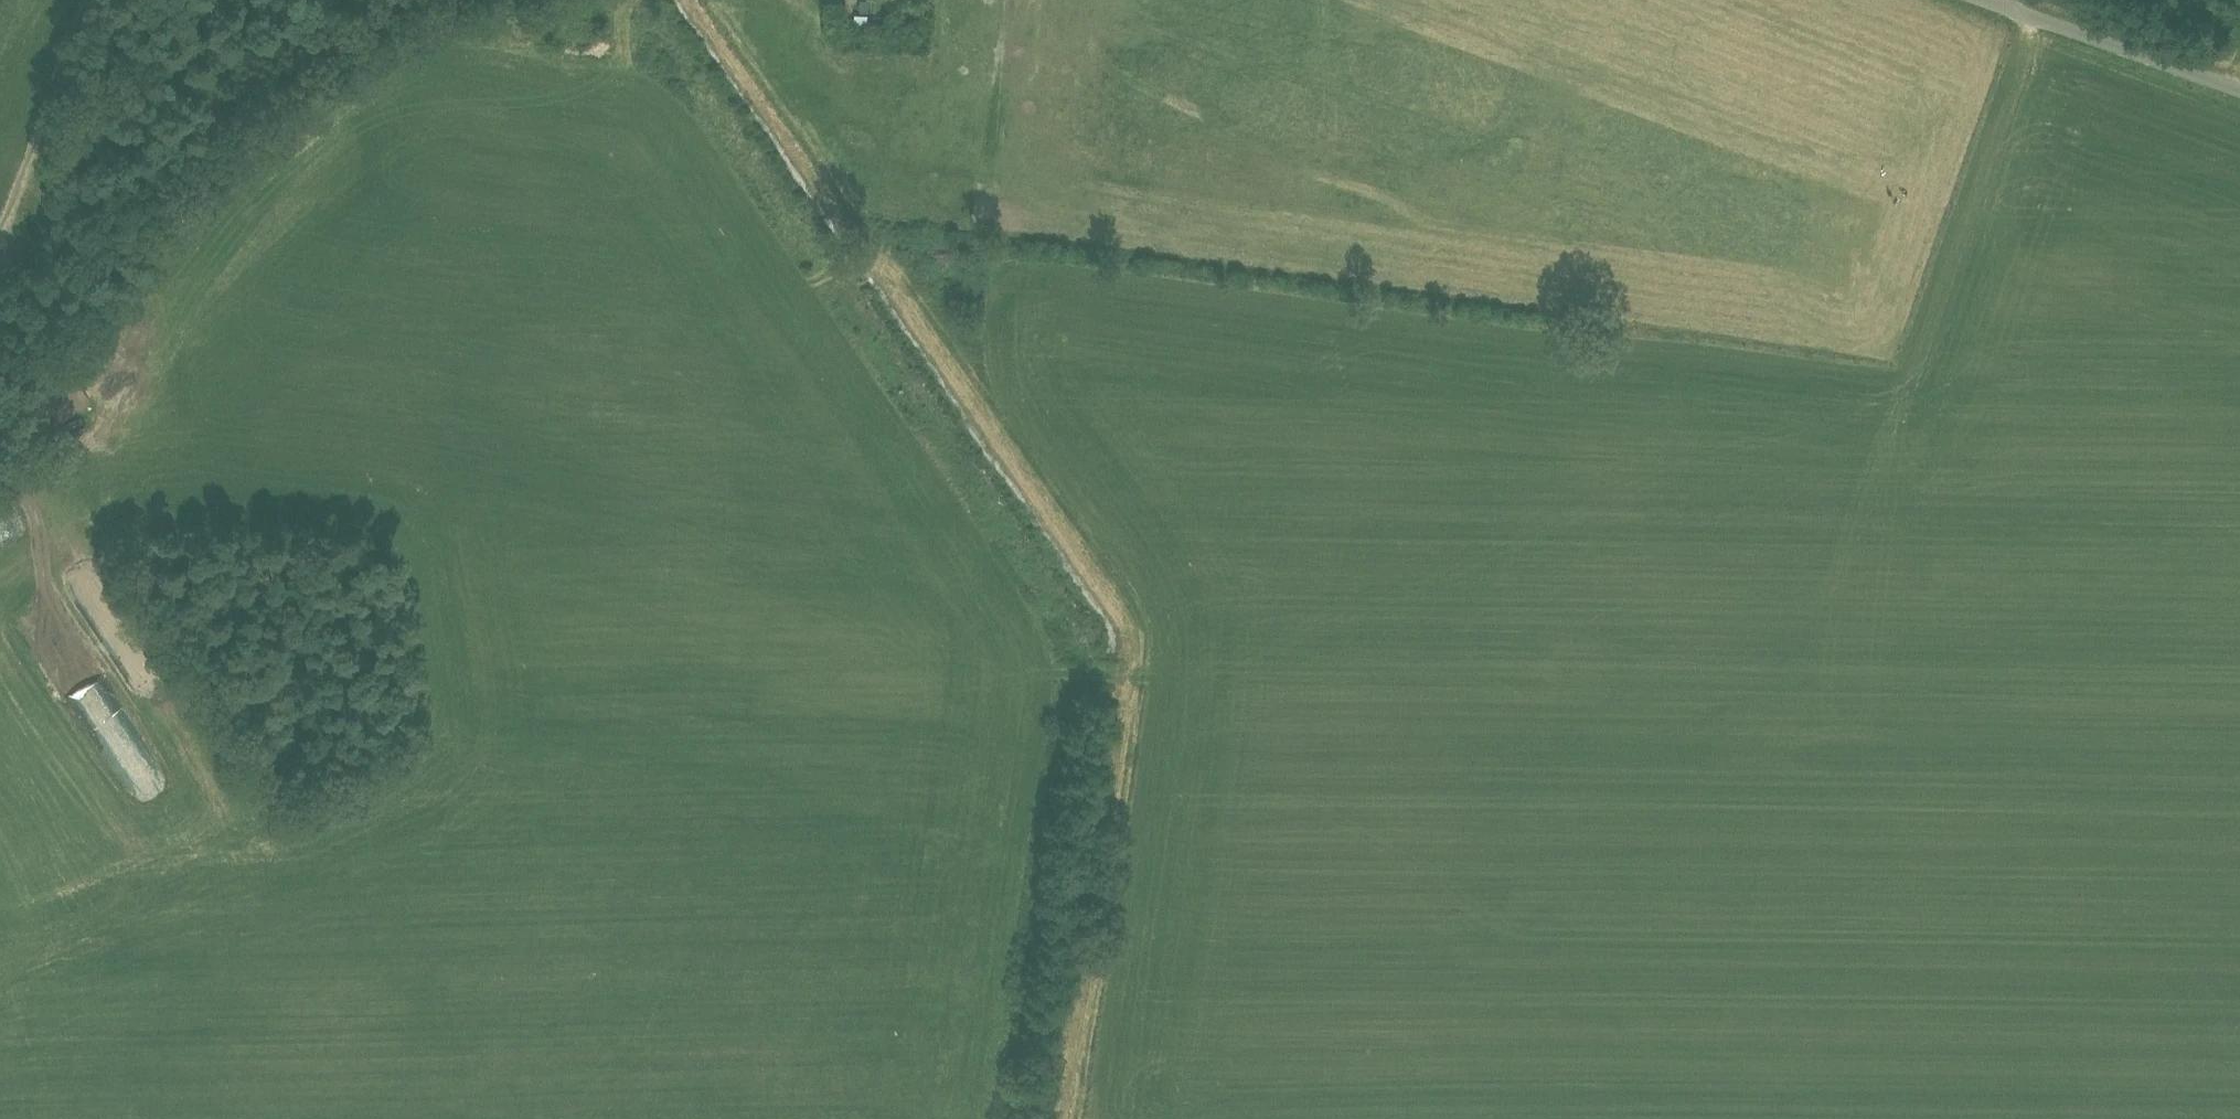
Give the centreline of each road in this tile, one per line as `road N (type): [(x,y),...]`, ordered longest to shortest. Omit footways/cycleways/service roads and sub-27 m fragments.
road 1 (residential): [(1984,0),(2239,91)]

